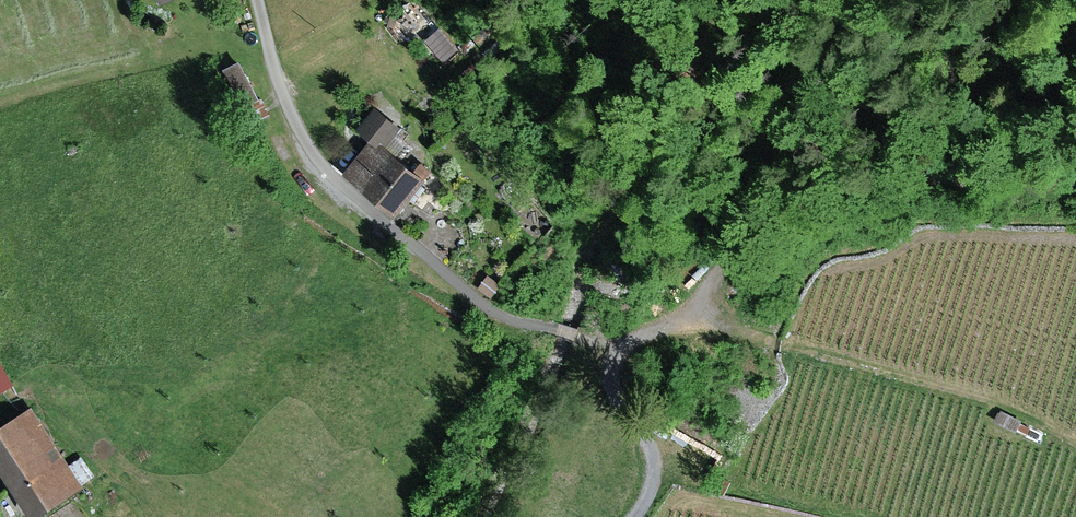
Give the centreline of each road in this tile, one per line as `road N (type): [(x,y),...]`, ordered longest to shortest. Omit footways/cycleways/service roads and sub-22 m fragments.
road 1 (track): [(620,354),(500,315),(329,177),(293,119),(257,0)]
road 2 (track): [(690,319),(992,399),(1075,441)]
road 3 (track): [(636,516),(656,462),(617,393),(620,354)]

